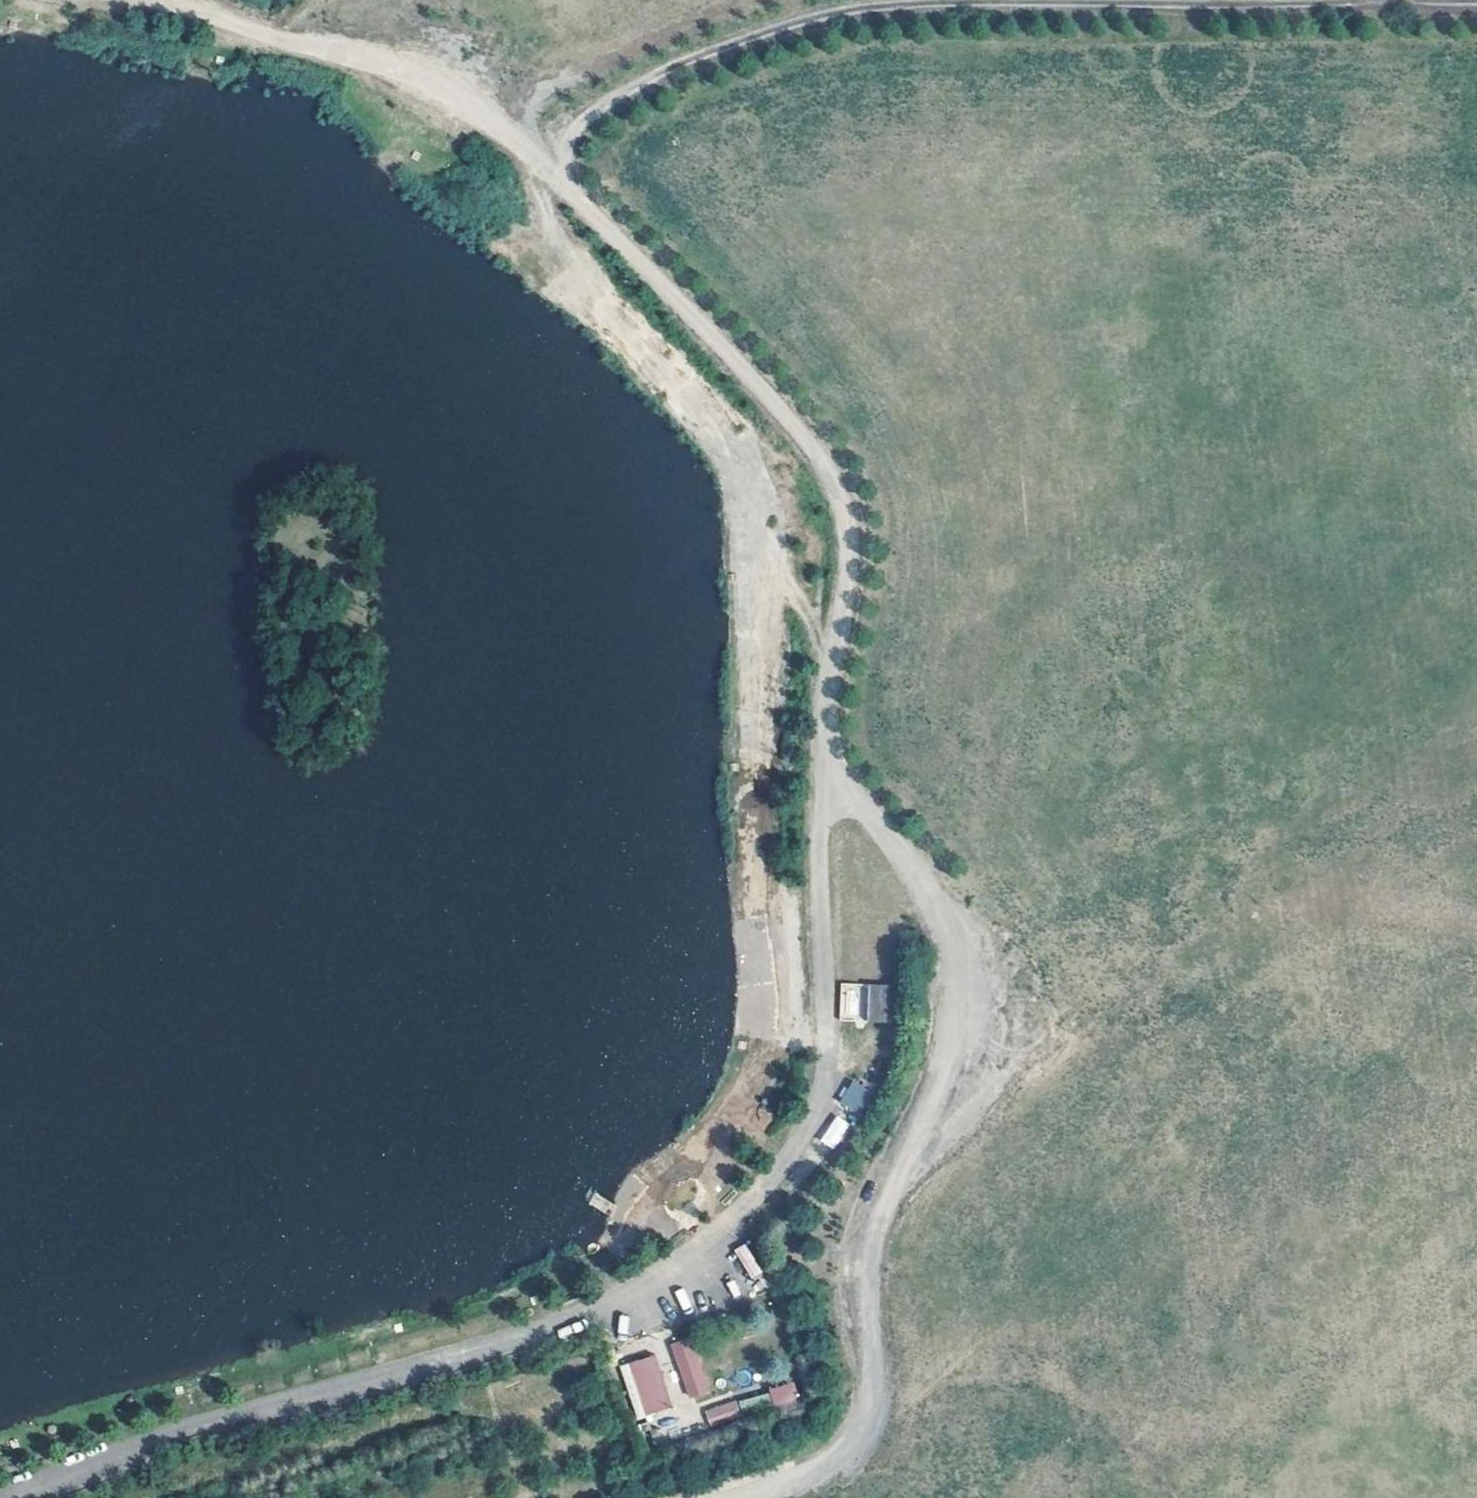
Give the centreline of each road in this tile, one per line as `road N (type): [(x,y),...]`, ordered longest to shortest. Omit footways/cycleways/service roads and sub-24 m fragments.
road 1 (track): [(550,182),(574,137),(620,98),(706,56),(817,19),(906,5),(1476,2)]

